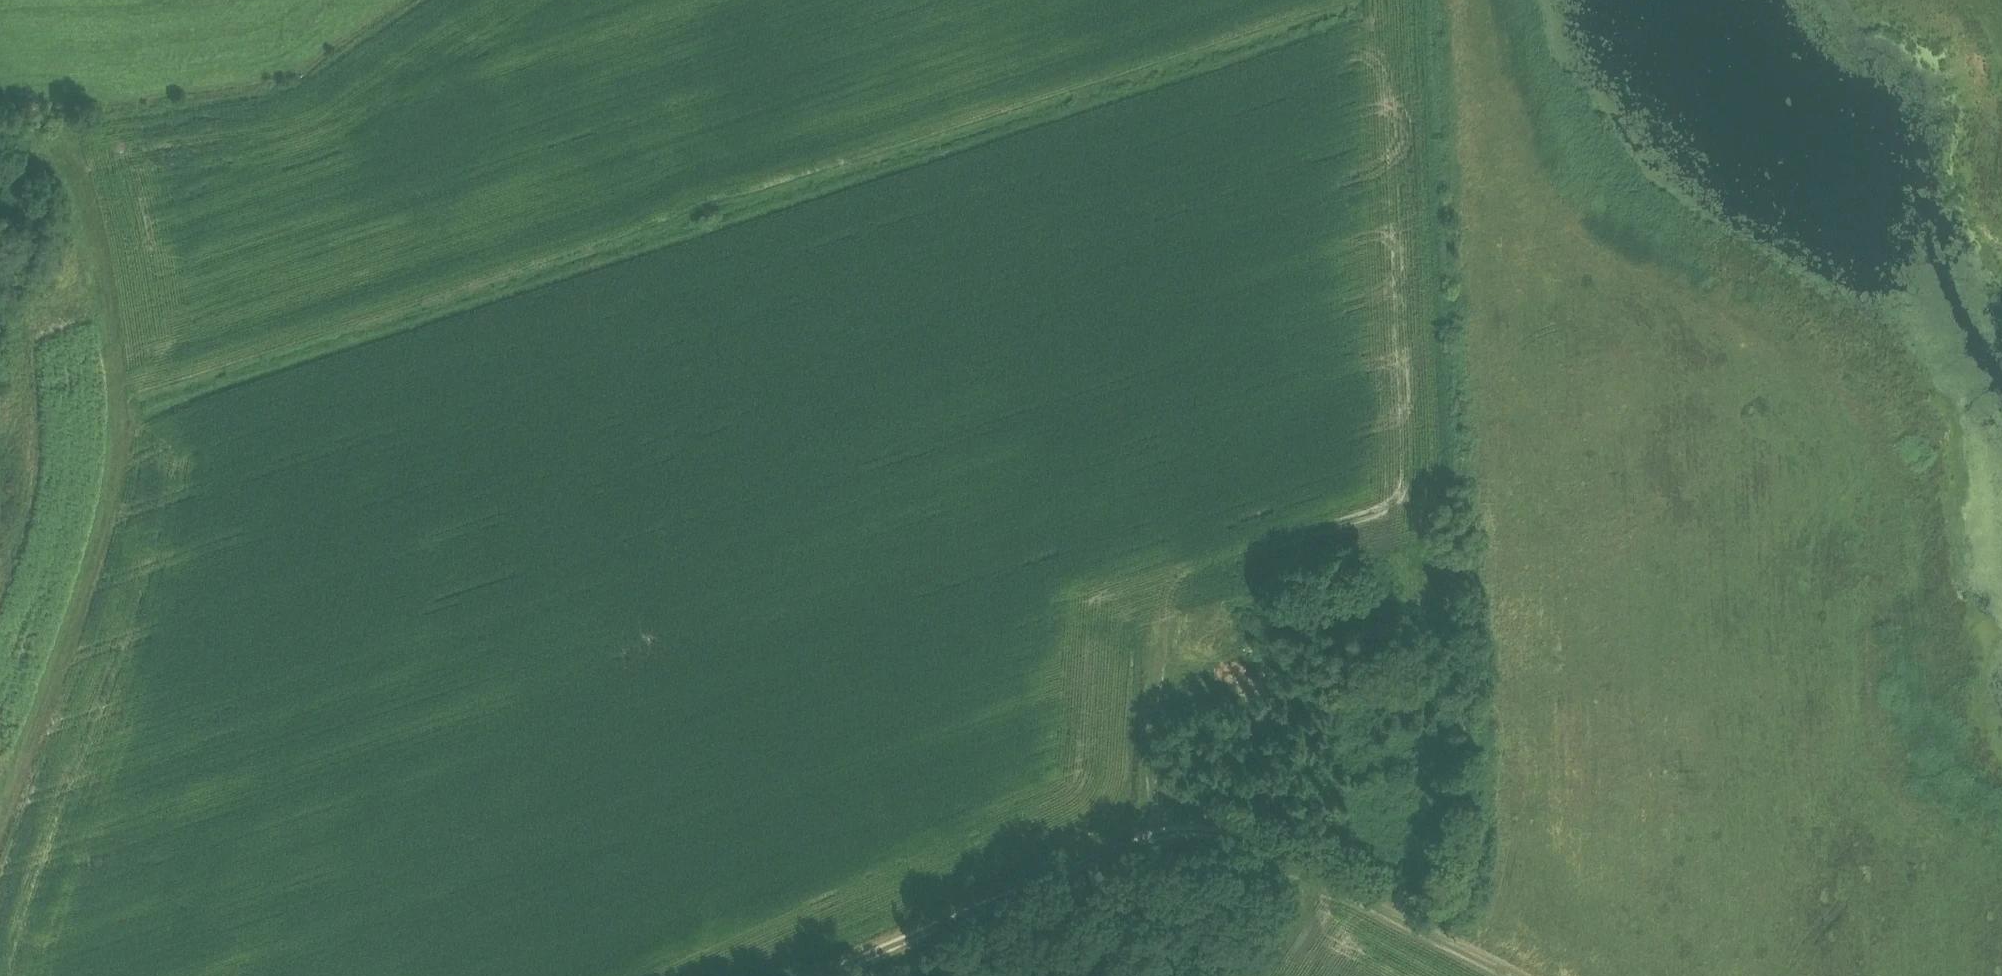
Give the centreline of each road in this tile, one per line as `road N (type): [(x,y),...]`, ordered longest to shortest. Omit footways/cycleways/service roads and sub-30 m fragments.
road 1 (track): [(770,975),(1078,841),(1150,817),(1194,813),(1246,827),(1527,975)]
road 2 (track): [(0,828),(43,673),(119,488),(131,392),(127,321),(84,177)]

